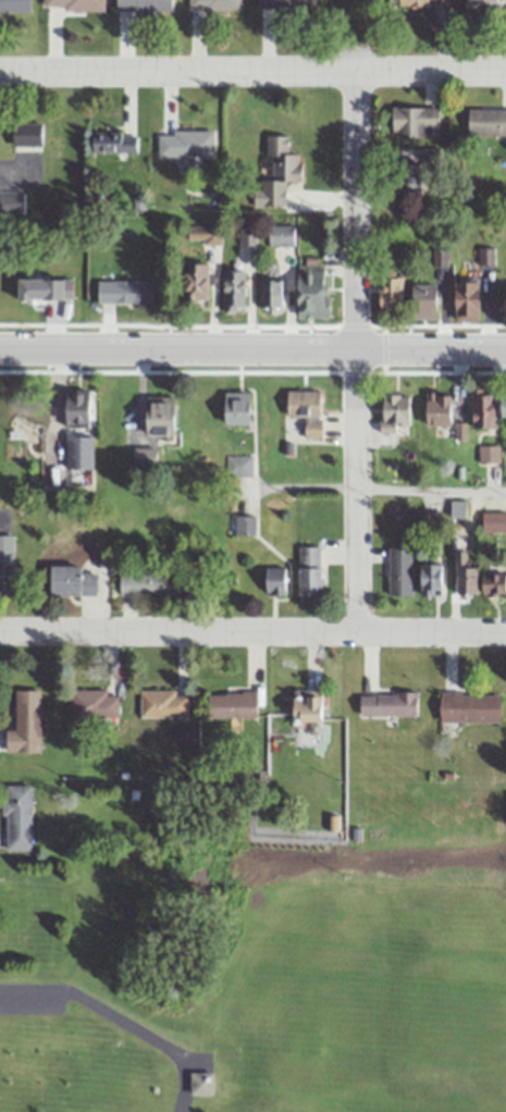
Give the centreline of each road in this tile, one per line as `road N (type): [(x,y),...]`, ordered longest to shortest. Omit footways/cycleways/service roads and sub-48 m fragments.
road 1 (residential): [(0,73),(505,70)]
road 2 (residential): [(0,635),(505,633)]
road 3 (secondary): [(0,346),(505,346)]
road 4 (residential): [(356,630),(355,346)]
road 5 (residential): [(355,346),(356,71)]

